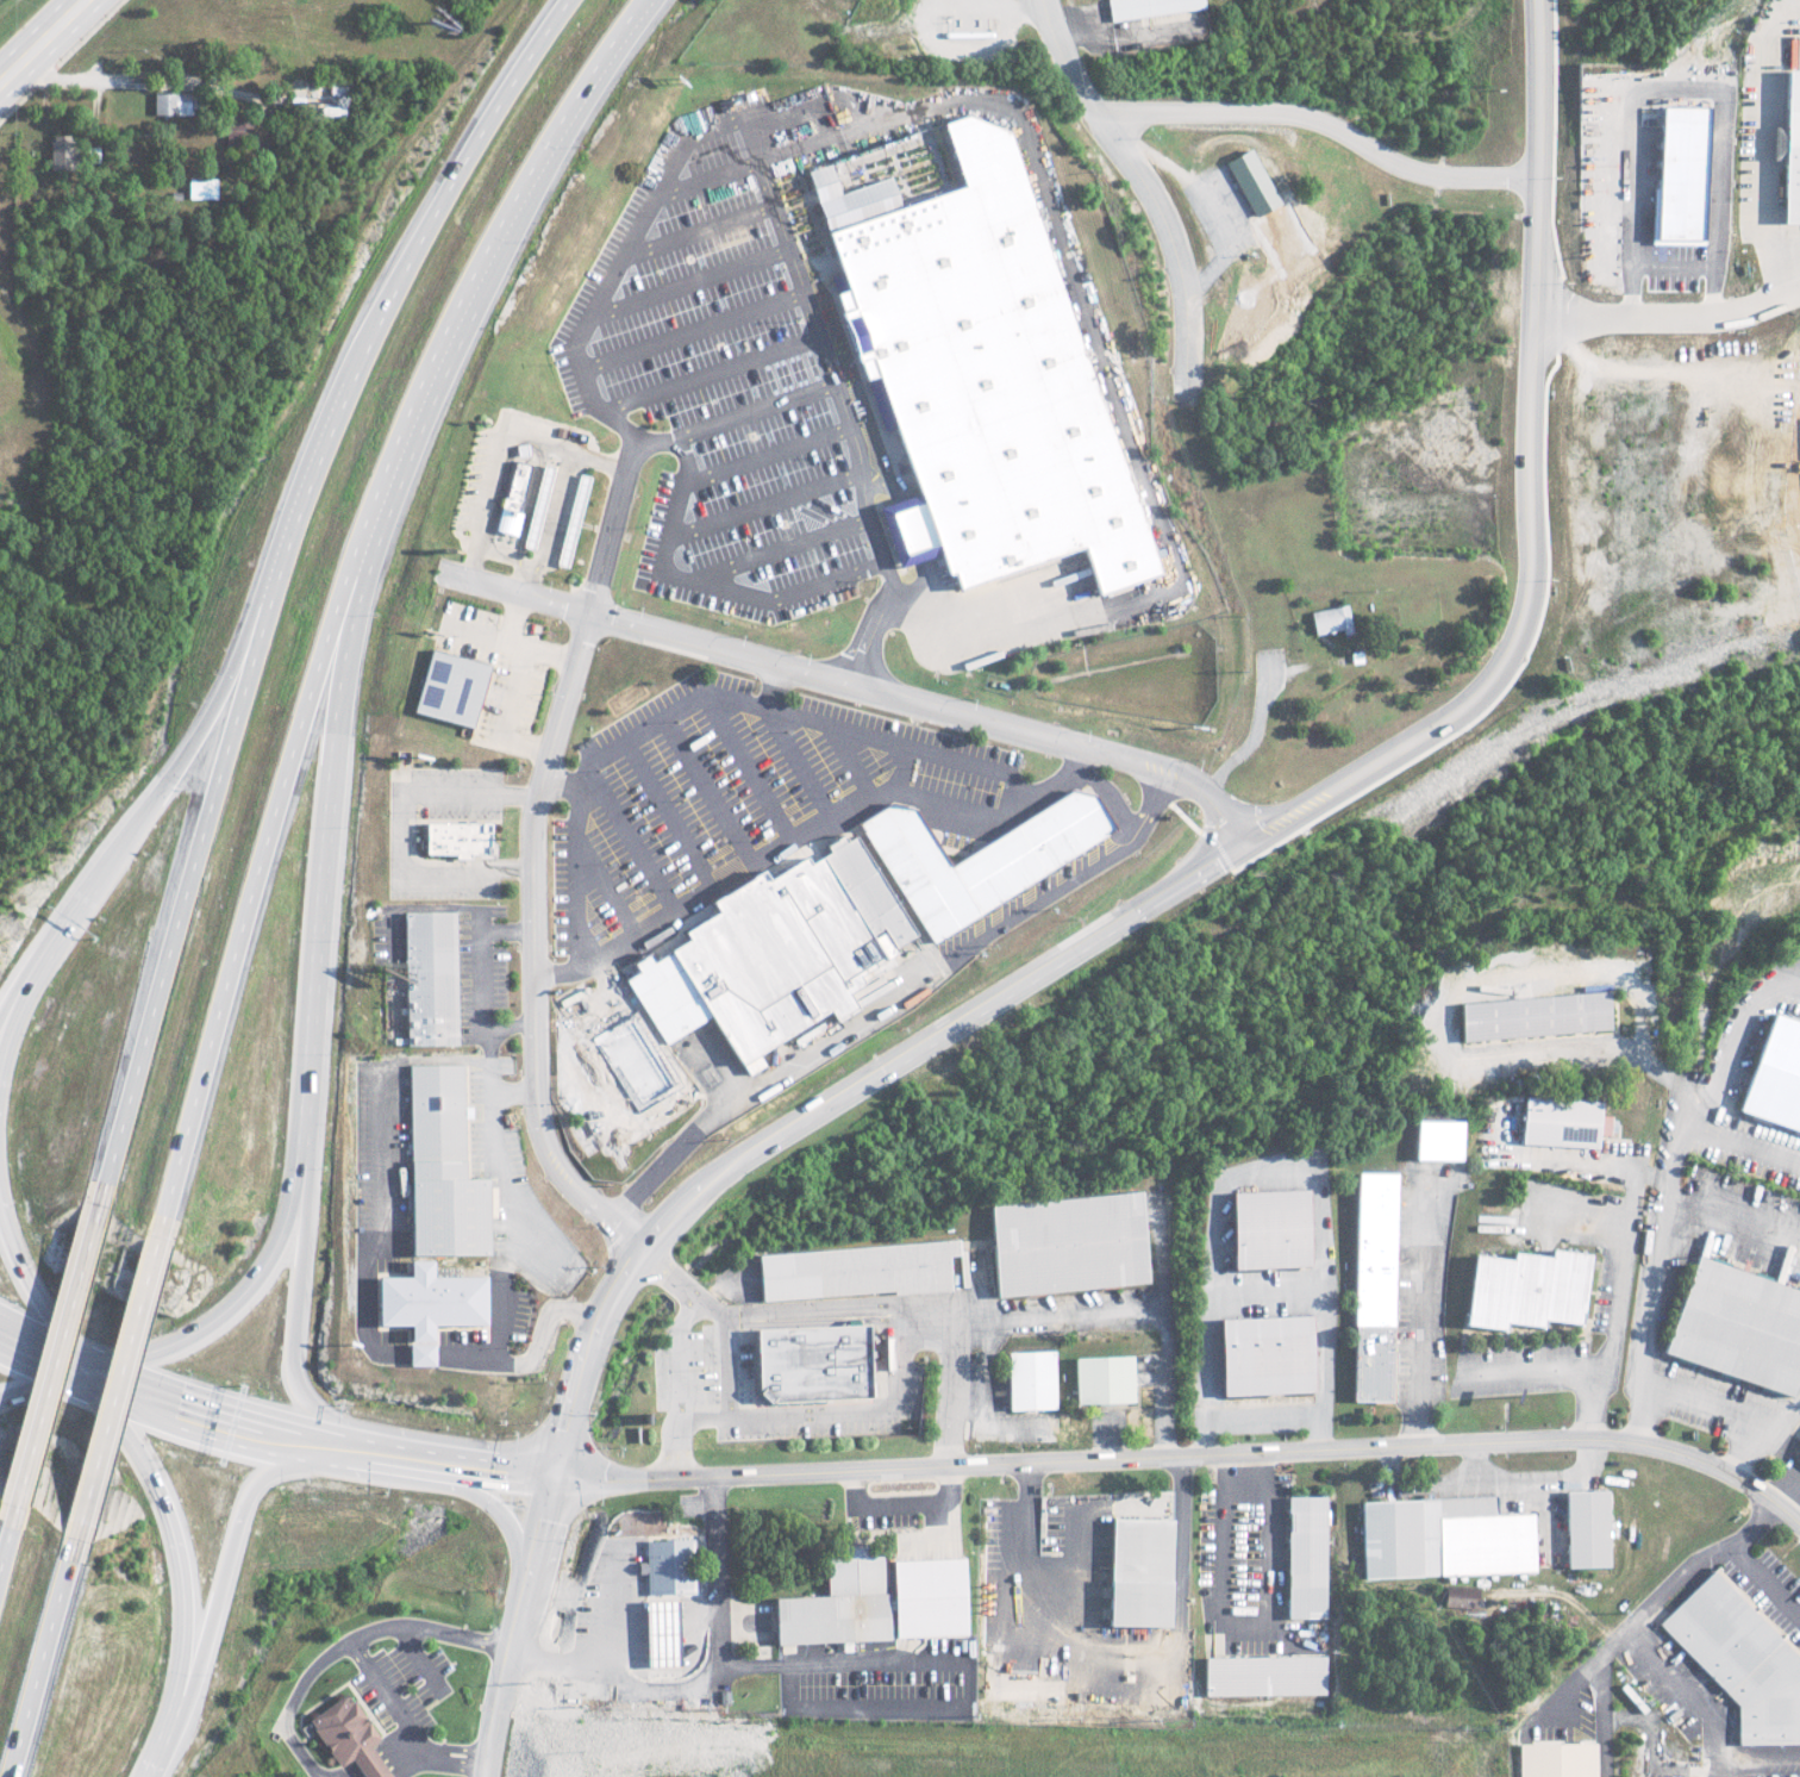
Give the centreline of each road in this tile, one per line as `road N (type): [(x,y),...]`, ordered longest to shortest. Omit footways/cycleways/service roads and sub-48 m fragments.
road 1 (residential): [(486,1776),(508,1635),(590,1359),(639,1251),(699,1186),(758,1142),(1442,721),(1508,649),(1532,603),(1538,559),(1535,0)]
road 2 (motorway): [(157,1224),(312,674),(374,518),(485,272),(653,0)]
road 3 (motorway): [(561,0),(421,230),(336,416),(250,668),(100,1214)]
road 4 (residential): [(556,1477),(1570,1436),(1623,1439),(1704,1461),(1799,1520)]
road 5 (residential): [(548,597),(1149,767),(1262,828)]
road 6 (residential): [(590,609),(533,823),(536,1091),(555,1167),(639,1251)]
road 7 (motorway): [(310,1110),(349,585)]
road 8 (residential): [(1113,110),(1290,112),(1438,175),(1533,177)]
road 9 (motorway): [(90,1371),(177,1345),(237,1307),(273,1257),(295,1199),(310,1110)]
road 10 (motorway): [(11,1037),(1,1103),(12,1214),(27,1266),(90,1371)]
road 11 (motorway): [(337,1446),(306,1398),(296,1365),(312,1193),(310,1110)]
road 12 (motorway): [(63,1542),(157,1224)]
road 13 (motorway): [(188,1656),(169,1529),(133,1444),(90,1371)]
road 14 (motorway): [(100,1214),(10,1498)]
road 15 (motorway): [(188,1656),(245,1501),(267,1478),(337,1446)]
road 16 (residential): [(90,1371),(227,1422),(337,1446)]
road 17 (motorway): [(1,1776),(63,1542)]
road 18 (motorway): [(250,668),(114,866)]
road 19 (residential): [(337,1446),(556,1477)]
road 20 (motorway): [(114,866),(11,1037)]
road 21 (residential): [(639,444),(590,609)]
road 22 (residential): [(1050,0),(1080,85),(1113,110)]
road 23 (motorway): [(143,1776),(188,1656)]

